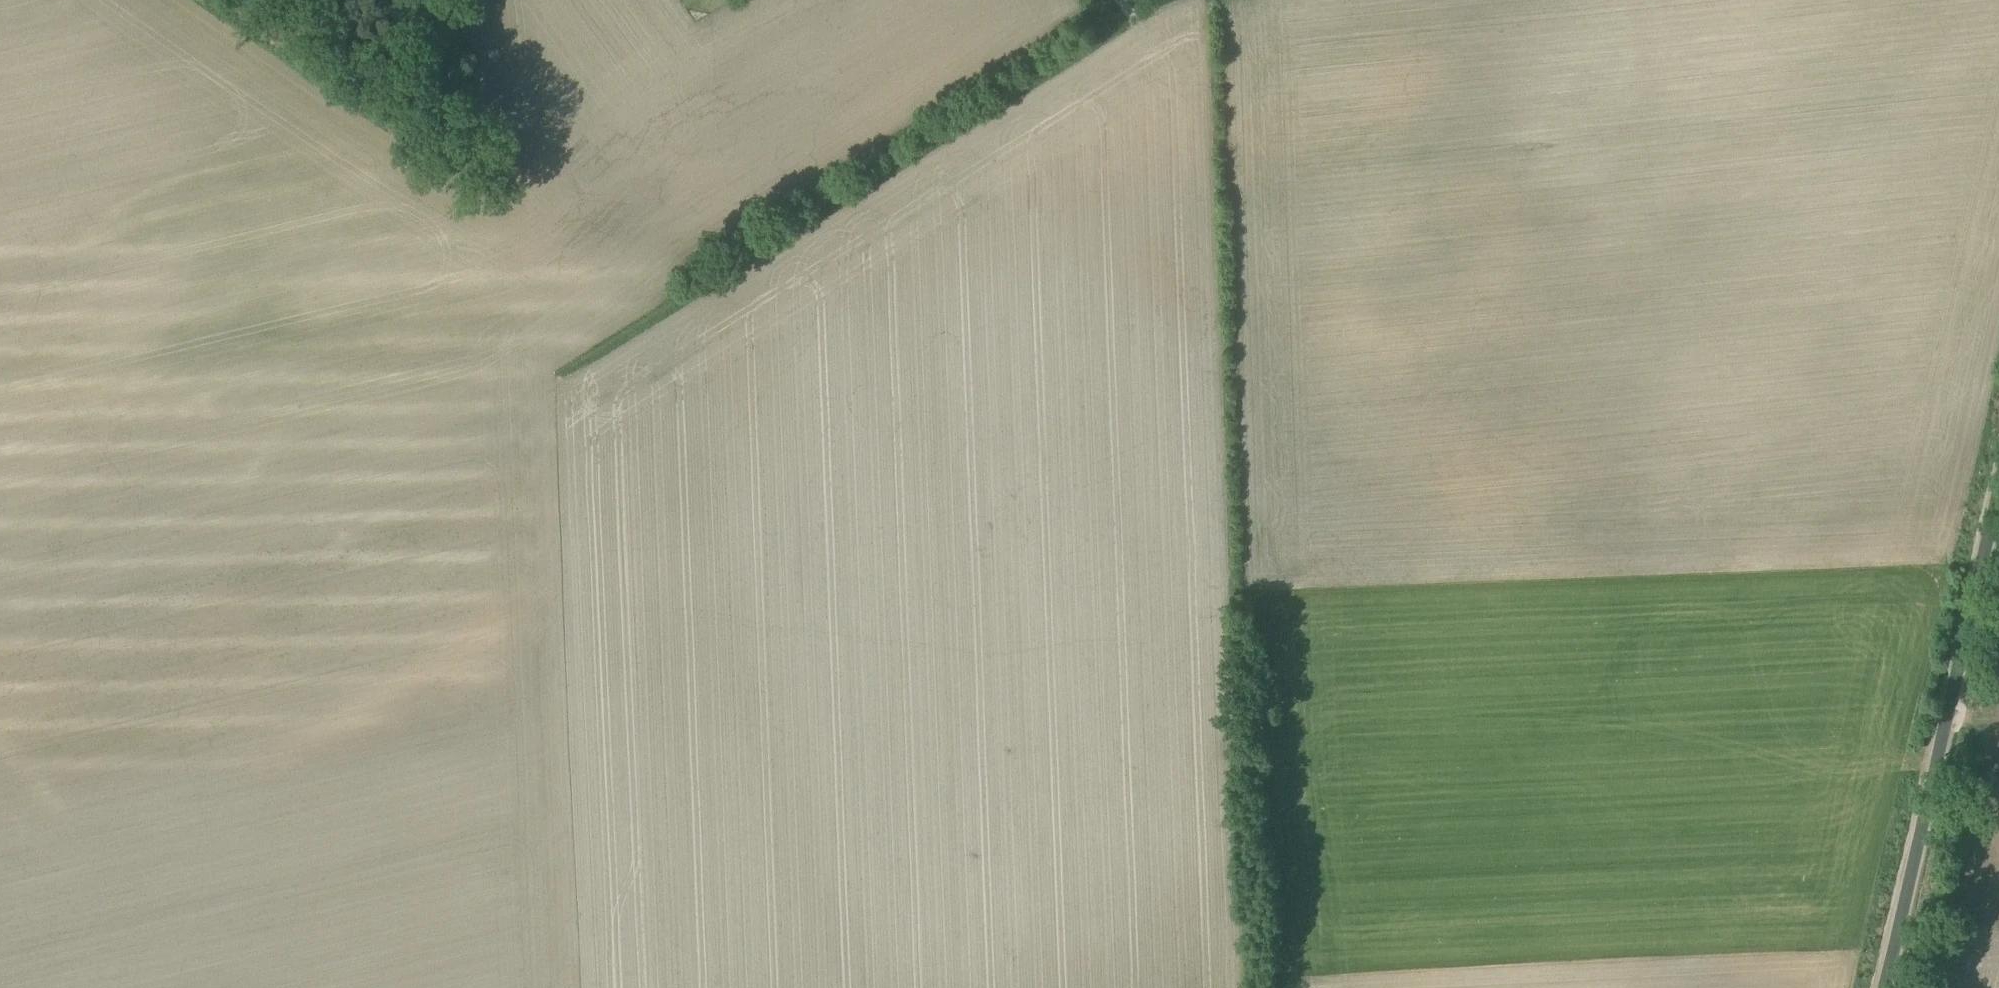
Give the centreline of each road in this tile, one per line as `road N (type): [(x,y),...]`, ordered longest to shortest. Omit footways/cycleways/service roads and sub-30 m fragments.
road 1 (unclassified): [(1898,987),(1998,532)]

